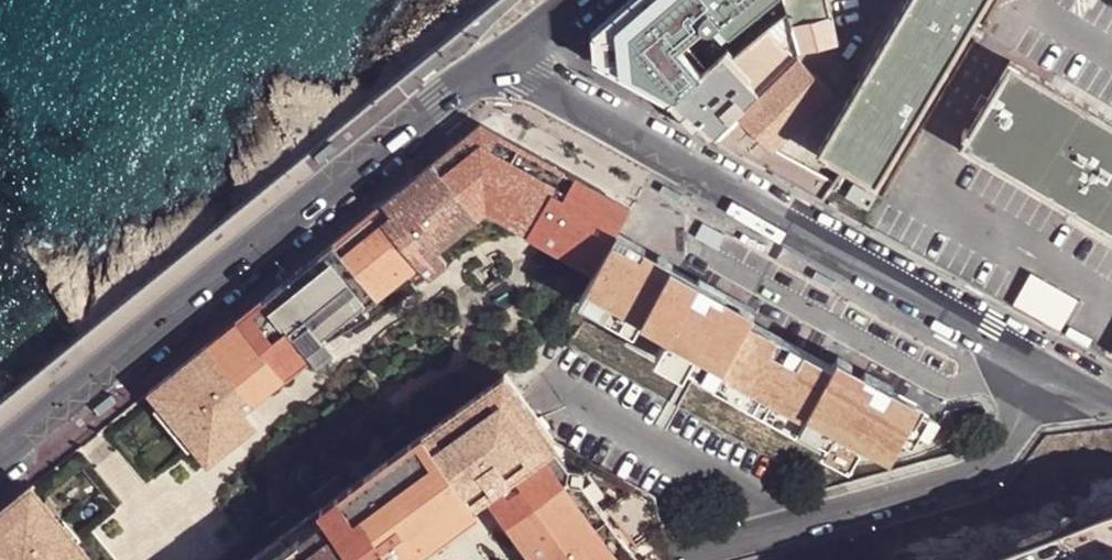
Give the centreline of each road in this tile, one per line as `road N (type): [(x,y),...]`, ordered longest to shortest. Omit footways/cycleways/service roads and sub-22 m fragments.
road 1 (secondary): [(0,452),(498,56)]
road 2 (secondary): [(498,56),(677,166),(1050,367)]
road 3 (residential): [(656,559),(967,481),(994,464),(1050,367)]

